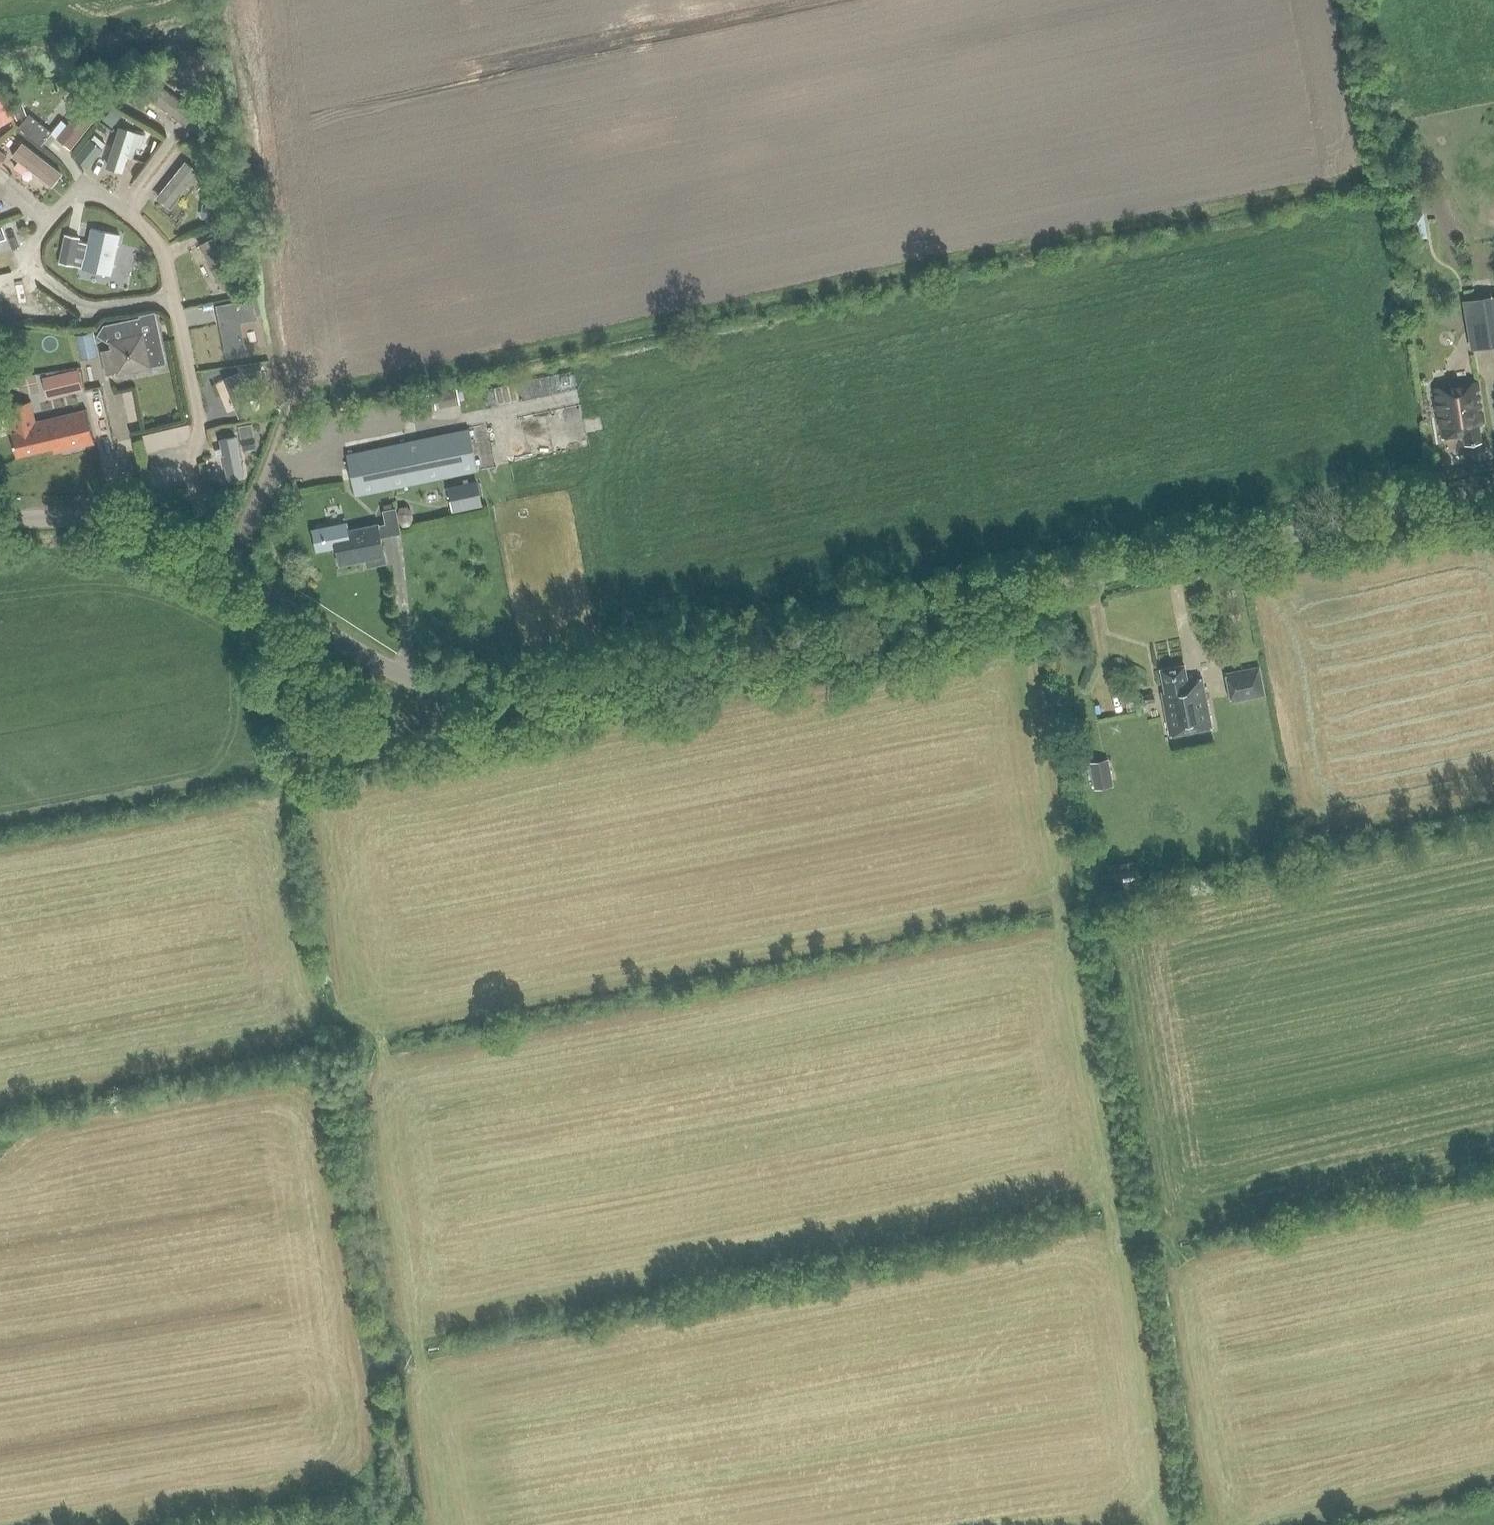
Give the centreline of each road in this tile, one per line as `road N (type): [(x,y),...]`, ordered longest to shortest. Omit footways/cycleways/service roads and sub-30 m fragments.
road 1 (tertiary): [(0,524),(110,522),(150,532),(230,570),(409,680),(518,700),(1493,488)]

